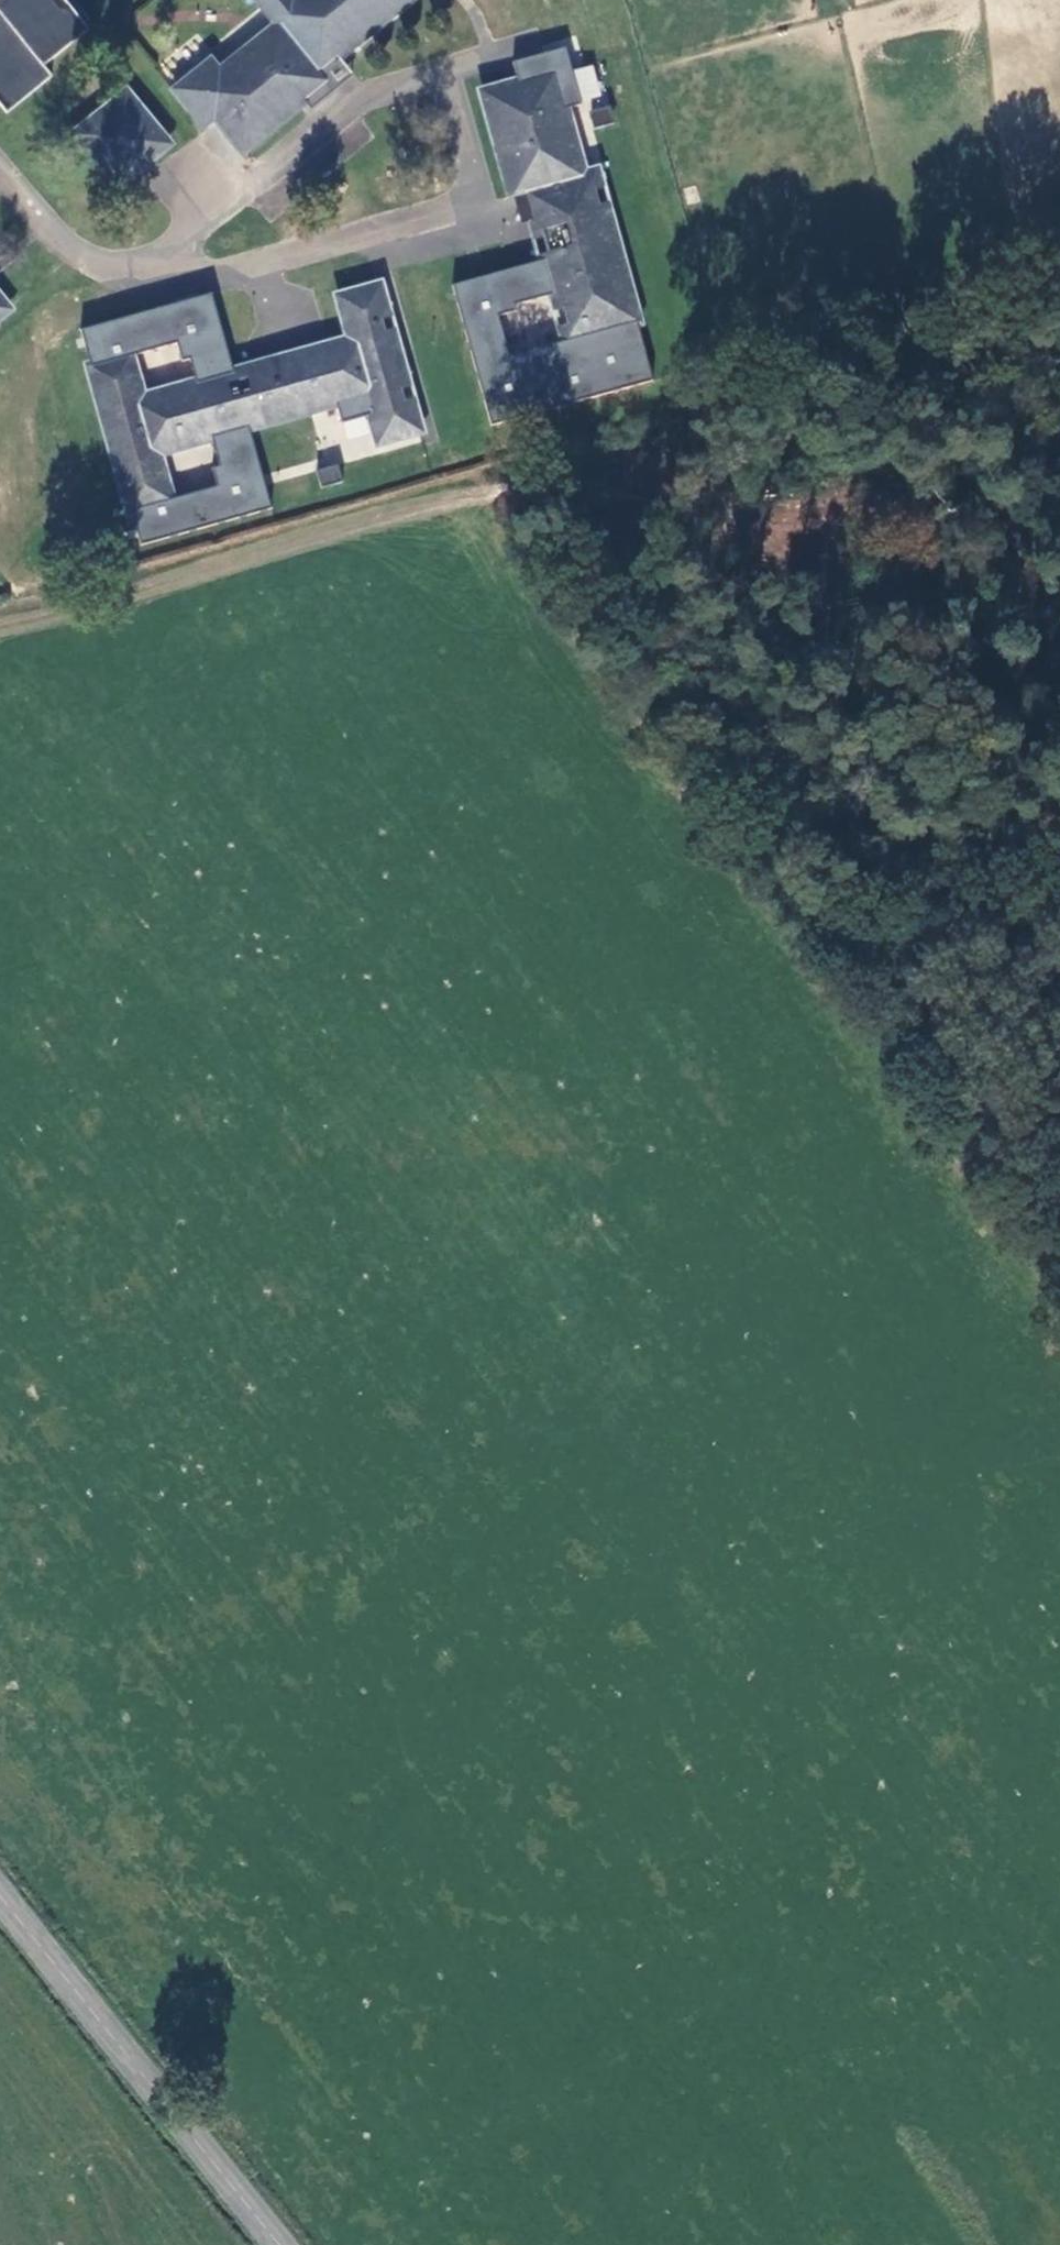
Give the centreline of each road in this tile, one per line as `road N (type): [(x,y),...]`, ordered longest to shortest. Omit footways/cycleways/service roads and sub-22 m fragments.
road 1 (tertiary): [(0,1895),(279,2244)]

